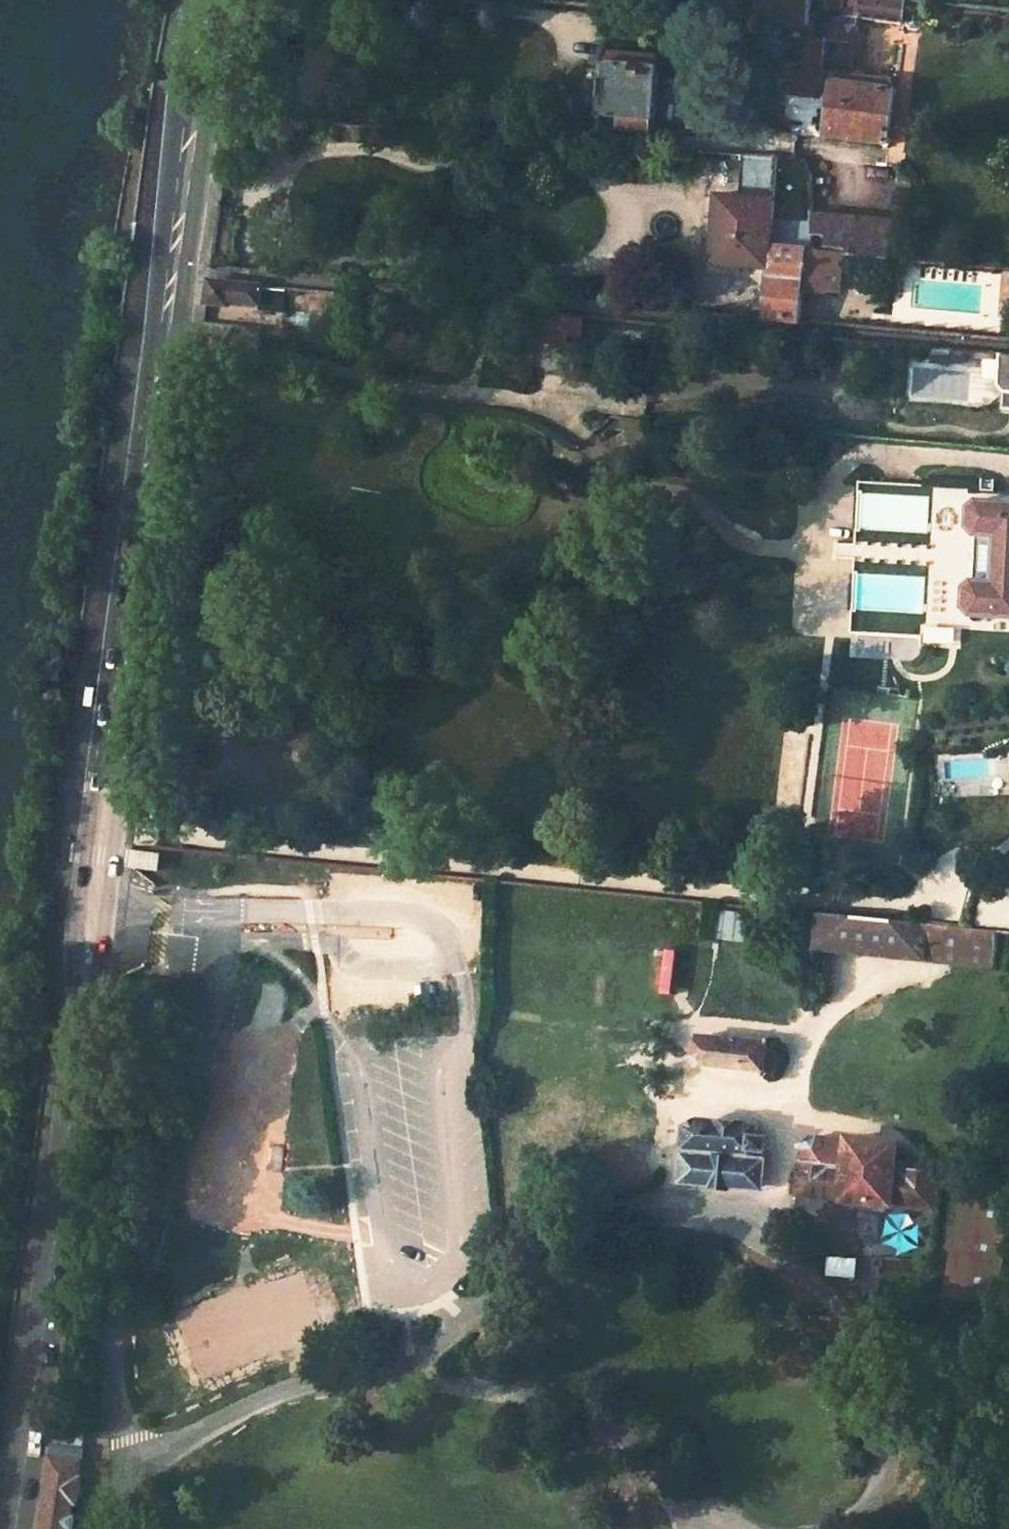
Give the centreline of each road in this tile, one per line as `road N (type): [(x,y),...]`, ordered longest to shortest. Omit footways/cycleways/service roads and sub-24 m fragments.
road 1 (track): [(99,1528),(108,1502),(141,1470),(219,1417),(323,1374),(413,1354),(583,1228),(652,1209),(689,1209),(793,1225),(852,1265),(889,1312),(902,1370),(893,1429),(867,1510),(848,1528)]
road 2 (primary): [(185,0),(143,269),(79,829),(94,895)]
road 3 (primary): [(94,895),(209,0)]
road 4 (primary): [(94,895),(5,1528)]
road 5 (track): [(191,105),(757,144)]
road 6 (track): [(707,1528),(657,1464),(616,1434),(552,1405),(363,1369)]

